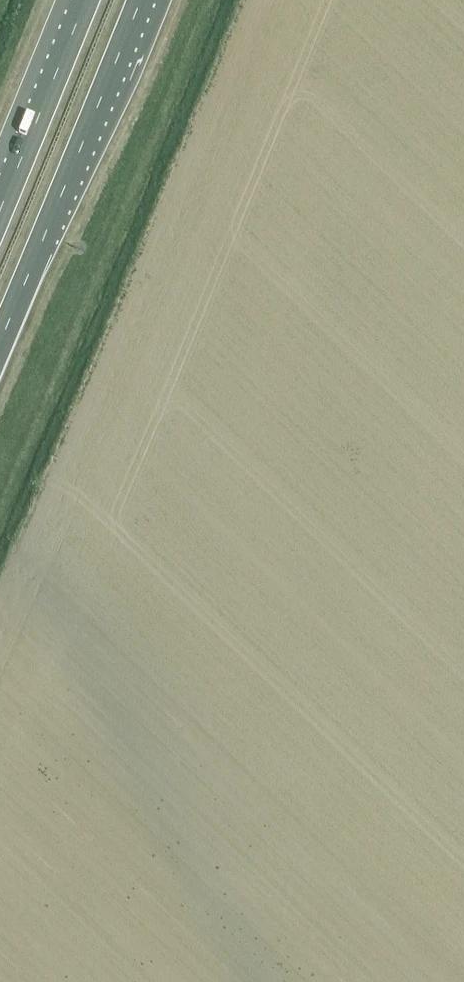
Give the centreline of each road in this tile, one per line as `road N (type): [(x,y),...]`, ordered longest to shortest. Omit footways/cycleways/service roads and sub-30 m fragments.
road 1 (trunk): [(0,341),(141,0)]
road 2 (trunk): [(86,0),(0,210)]

